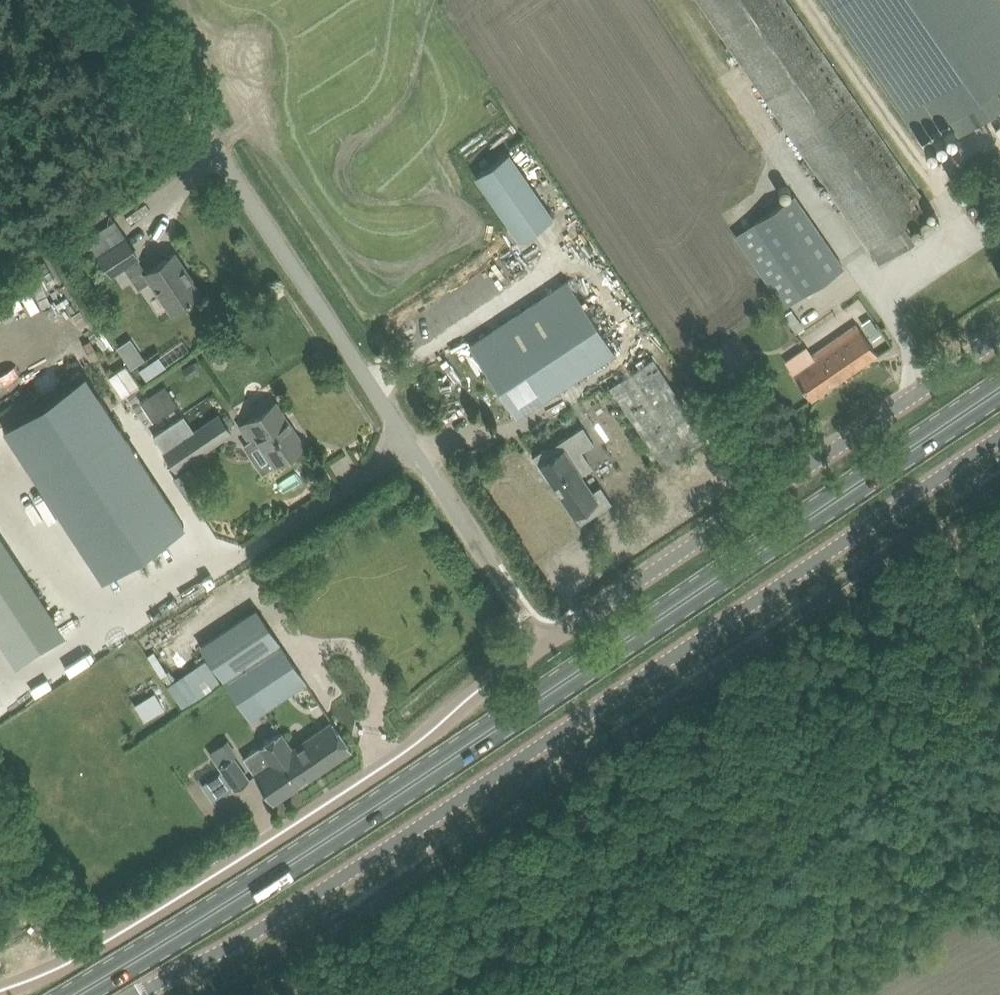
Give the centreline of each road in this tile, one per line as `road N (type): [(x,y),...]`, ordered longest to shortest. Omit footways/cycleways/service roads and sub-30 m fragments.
road 1 (primary): [(70,994),(347,823),(999,388)]
road 2 (unclassified): [(140,994),(365,864),(999,438)]
road 3 (unclassified): [(546,646),(130,0)]
road 4 (unclassified): [(546,646),(413,745),(80,956),(0,991)]
road 5 (unclassified): [(999,337),(546,646)]
road 6 (track): [(0,835),(80,956)]

